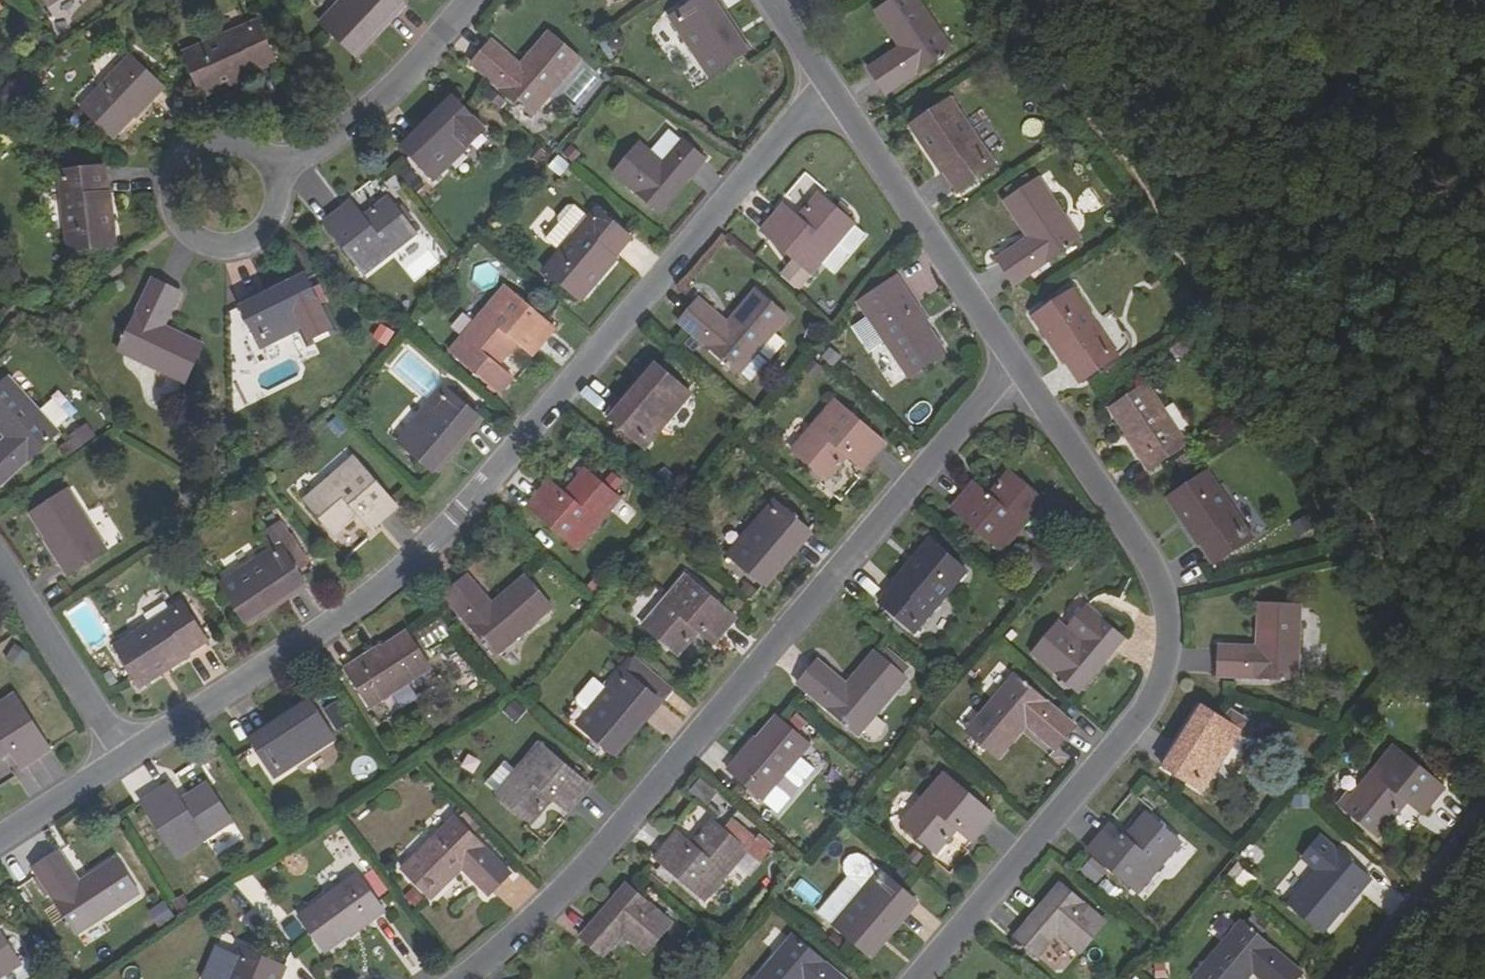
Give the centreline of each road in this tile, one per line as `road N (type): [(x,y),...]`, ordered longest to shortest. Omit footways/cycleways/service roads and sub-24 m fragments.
road 1 (residential): [(832,90),(406,565),(123,759)]
road 2 (residential): [(1020,368),(975,403),(610,832),(450,978)]
road 3 (residential): [(918,978),(1141,715),(1164,670),(1168,619),(1154,573),(1020,368)]
road 4 (residential): [(1020,368),(832,90)]
road 5 (residential): [(275,170),(250,142),(213,135),(195,140),(168,167),(163,204),(182,237),(218,251),(238,248)]
road 6 (residential): [(472,0),(441,37),(275,170)]
road 7 (residential): [(123,759),(0,573)]
road 8 (residential): [(1355,978),(1484,826)]
road 9 (residential): [(123,759),(0,838)]

